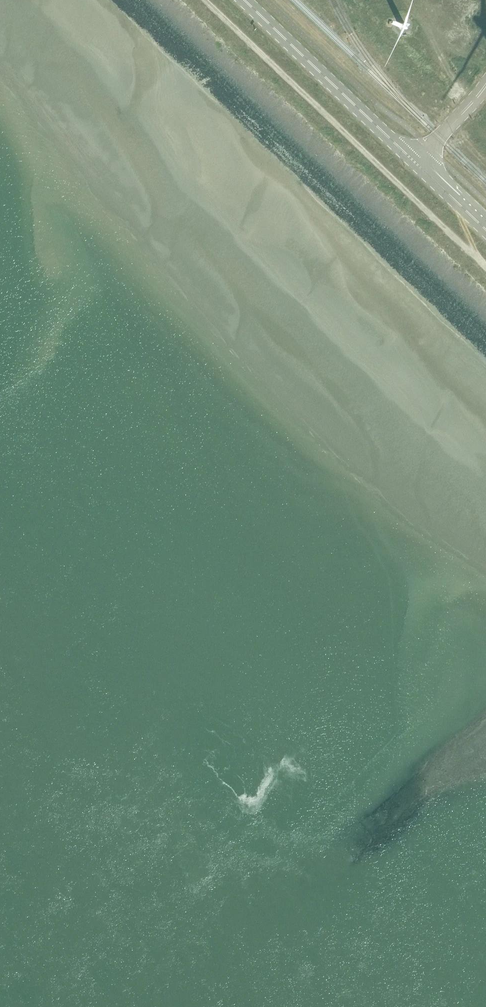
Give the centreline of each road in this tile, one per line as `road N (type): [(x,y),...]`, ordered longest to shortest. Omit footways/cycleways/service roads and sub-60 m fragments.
road 1 (unclassified): [(416,162),(245,0)]

